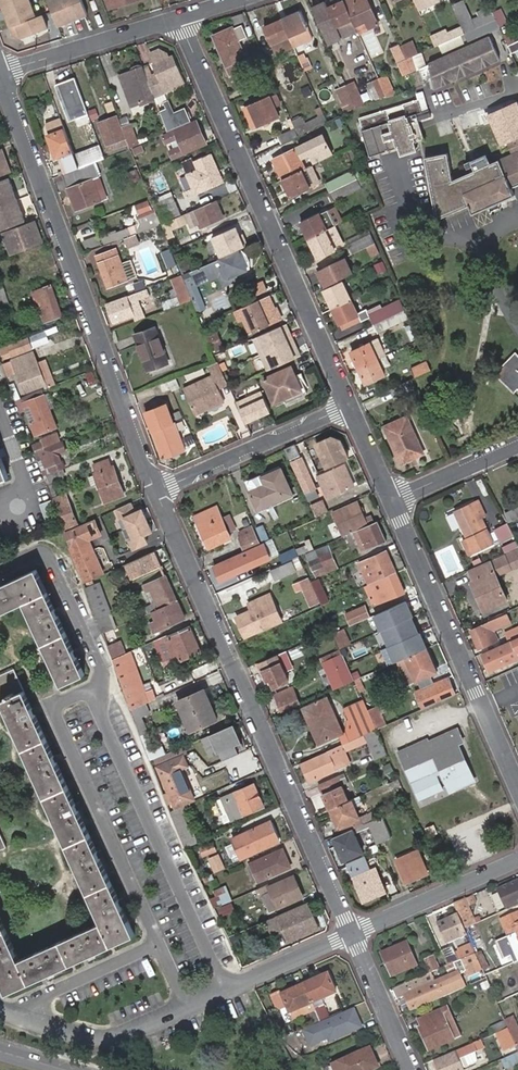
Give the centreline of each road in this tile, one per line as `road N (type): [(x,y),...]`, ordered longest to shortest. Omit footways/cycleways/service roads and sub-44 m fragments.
road 1 (residential): [(154,491),(349,932)]
road 2 (residential): [(0,78),(154,491)]
road 3 (residential): [(177,18),(349,406)]
road 4 (residential): [(0,1008),(99,1041),(349,932)]
road 5 (residential): [(390,501),(517,791)]
road 6 (residential): [(154,491),(349,406)]
road 7 (residential): [(0,72),(177,18)]
road 8 (residential): [(349,932),(517,860)]
road 9 (residential): [(349,932),(409,1069)]
road 10 (residential): [(390,501),(517,444)]

